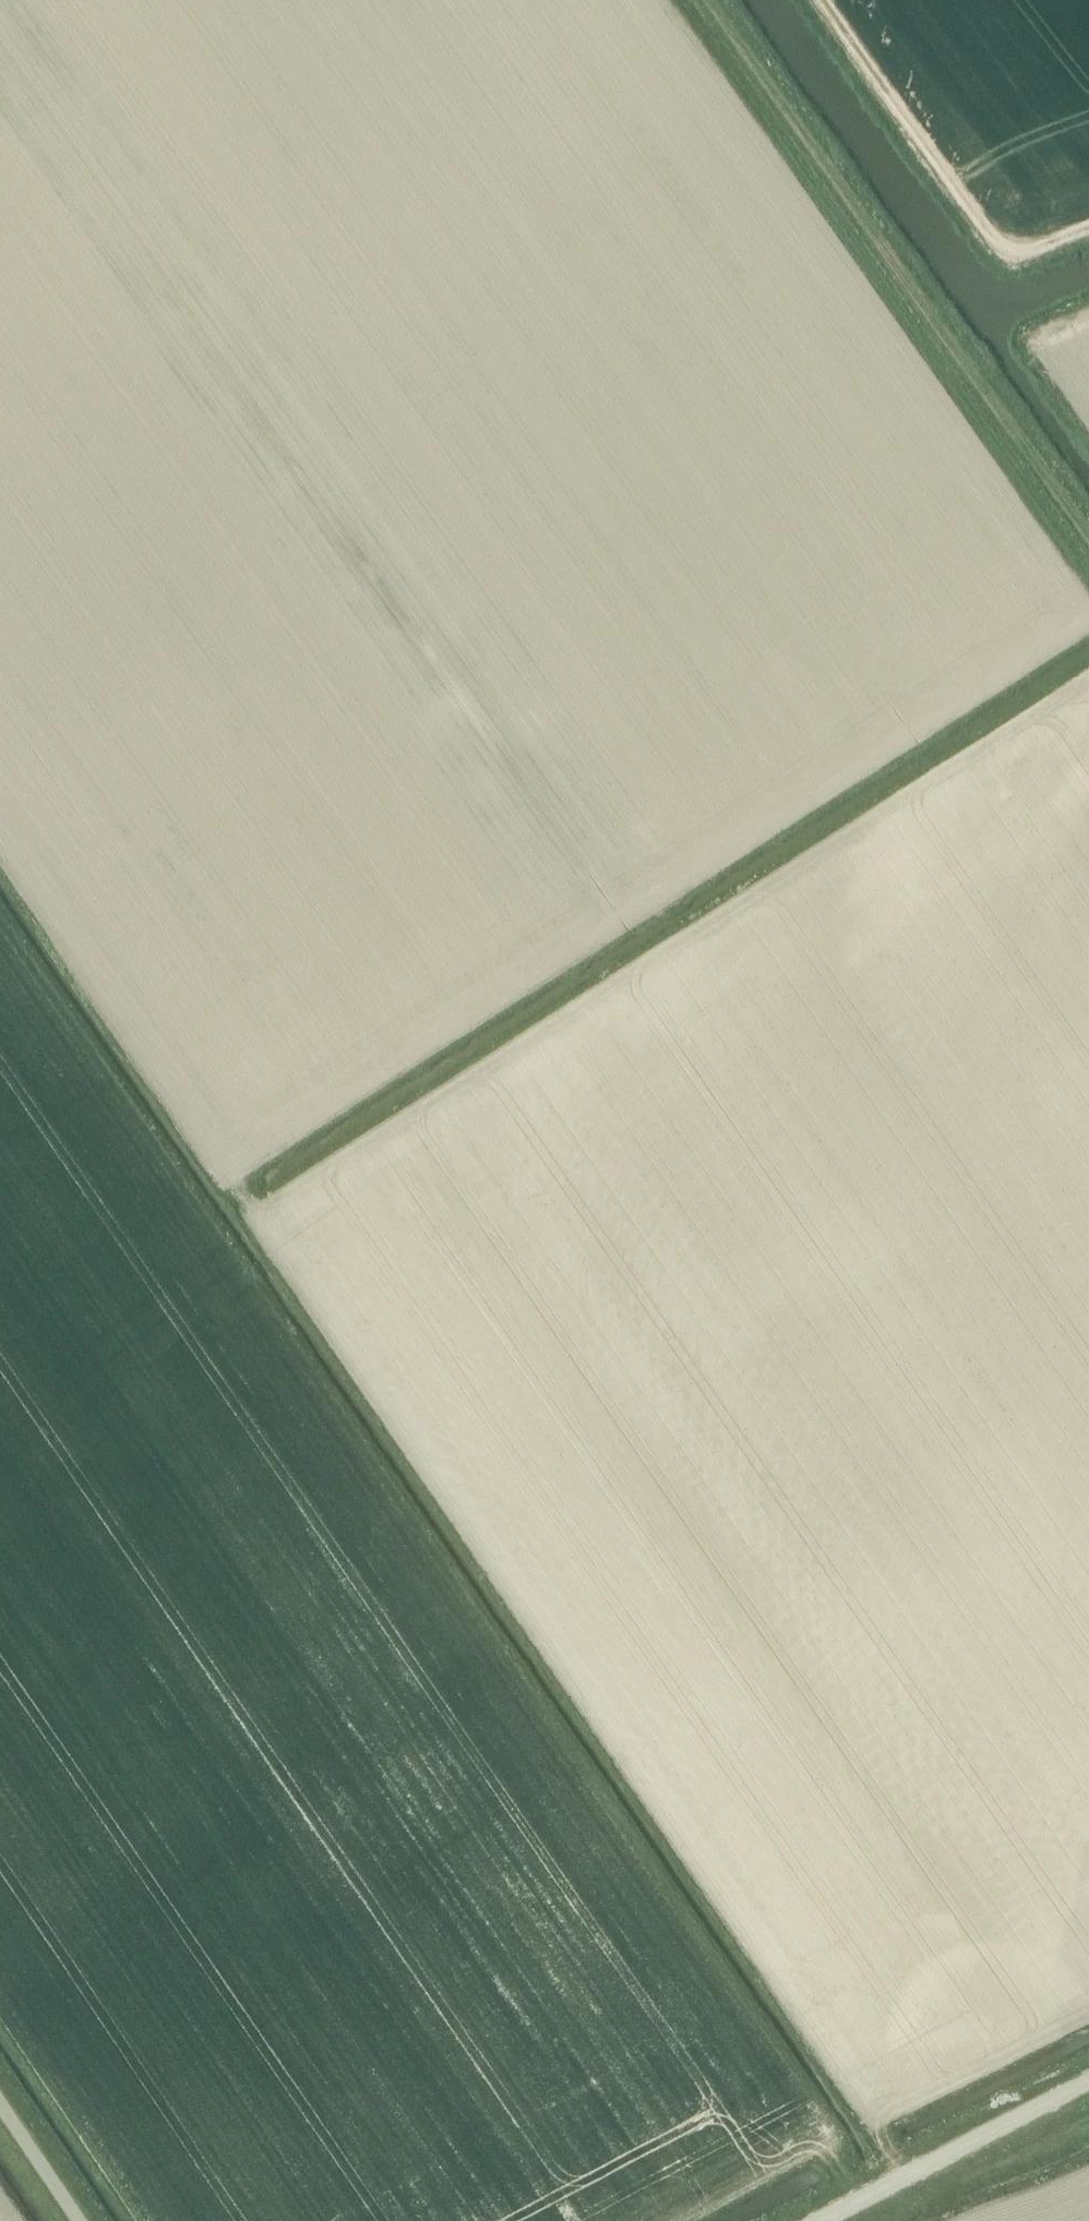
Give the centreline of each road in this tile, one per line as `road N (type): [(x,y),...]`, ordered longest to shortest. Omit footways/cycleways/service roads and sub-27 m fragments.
road 1 (unclassified): [(819,2220),(1088,2079)]
road 2 (unclassified): [(80,2220),(0,2103)]

